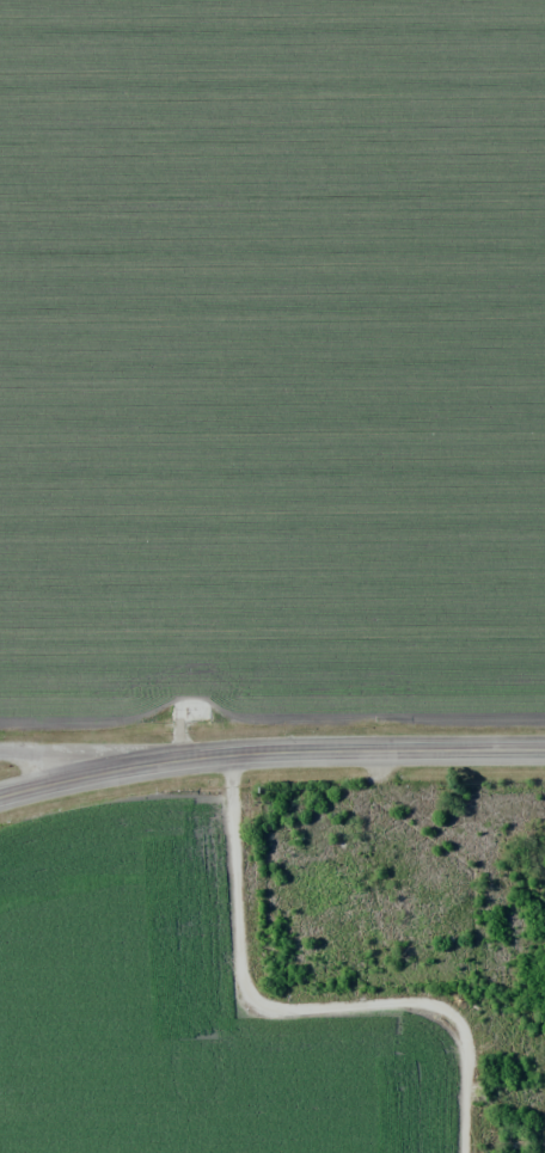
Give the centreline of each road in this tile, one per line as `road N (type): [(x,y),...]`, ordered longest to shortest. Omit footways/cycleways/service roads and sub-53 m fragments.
road 1 (secondary): [(0,796),(232,753),(544,751)]
road 2 (residential): [(0,753),(232,753)]

